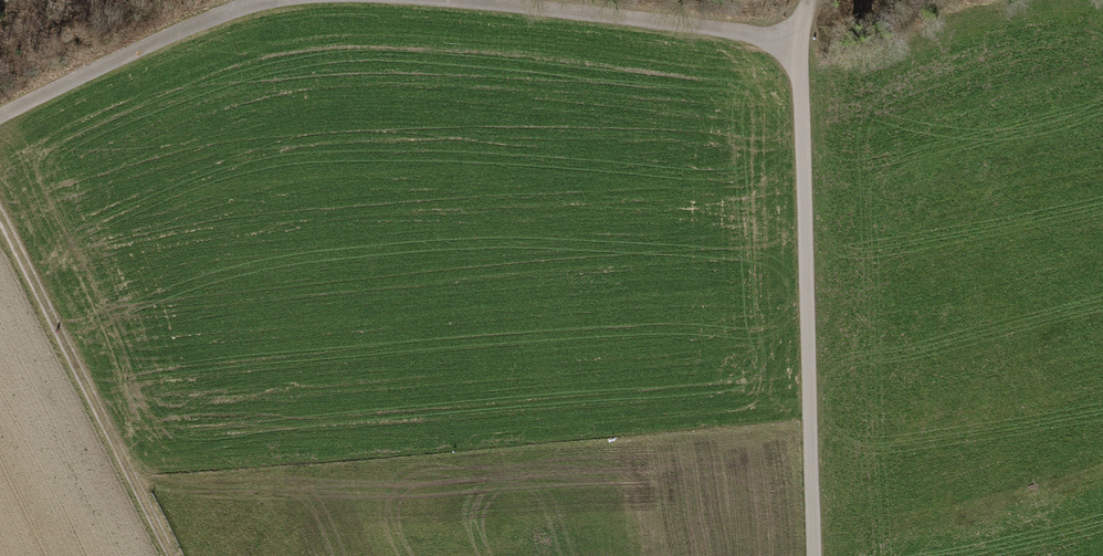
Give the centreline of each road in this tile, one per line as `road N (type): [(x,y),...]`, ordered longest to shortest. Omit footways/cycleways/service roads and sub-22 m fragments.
road 1 (track): [(797,37),(813,555)]
road 2 (track): [(797,37),(374,0)]
road 3 (track): [(169,555),(0,223)]
road 4 (track): [(267,0),(0,109)]

